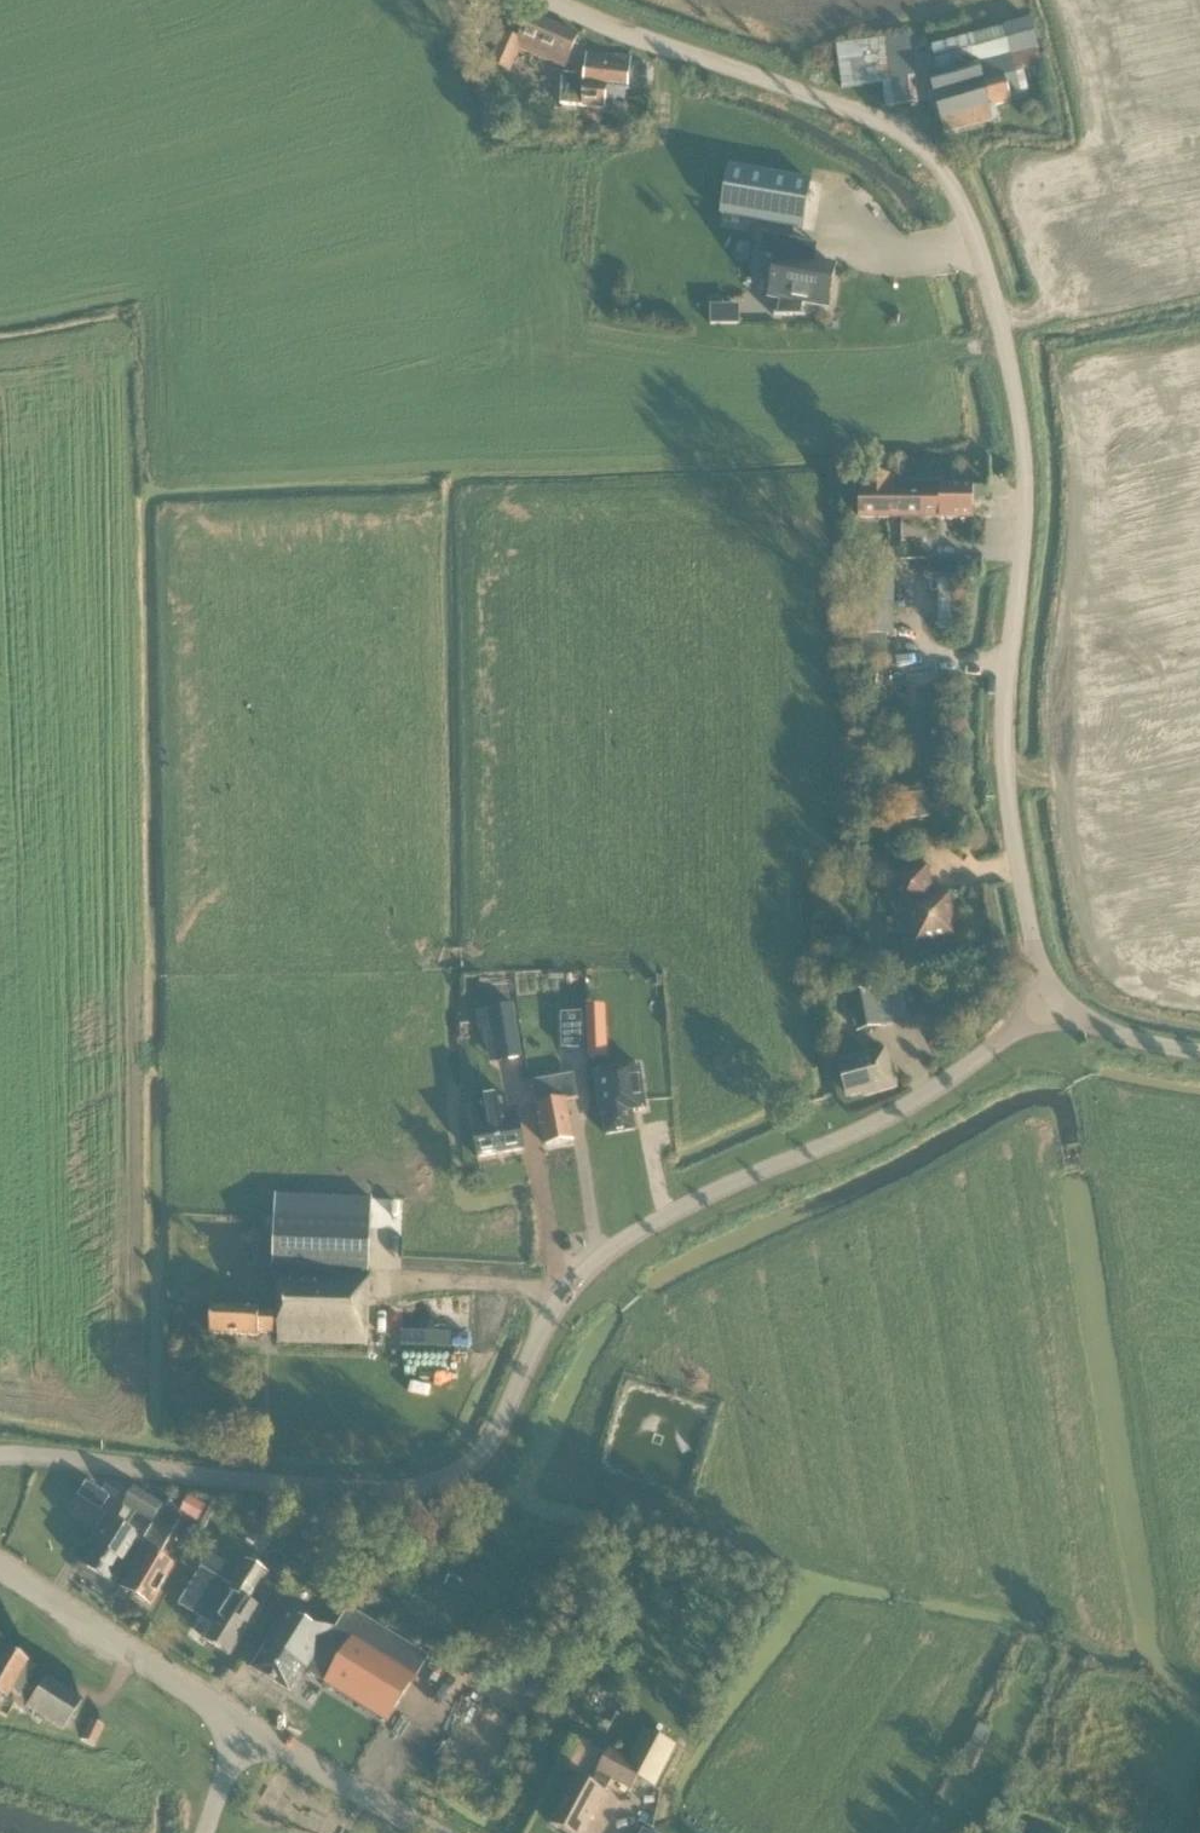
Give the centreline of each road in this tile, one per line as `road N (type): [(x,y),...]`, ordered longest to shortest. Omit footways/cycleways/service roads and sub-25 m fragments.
road 1 (unclassified): [(1043,1007),(1005,775),(1026,470),(1001,329),(962,205),(933,161),(894,130),(546,0)]
road 2 (unclassified): [(0,1464),(395,1502),(443,1495),(480,1467),(562,1301),(631,1242),(856,1142),(949,1089),(1043,1007)]
road 3 (tertiary): [(248,1730),(0,1569)]
road 4 (unclassified): [(426,1832),(248,1730)]
road 5 (unclassified): [(1199,1054),(1043,1007)]

